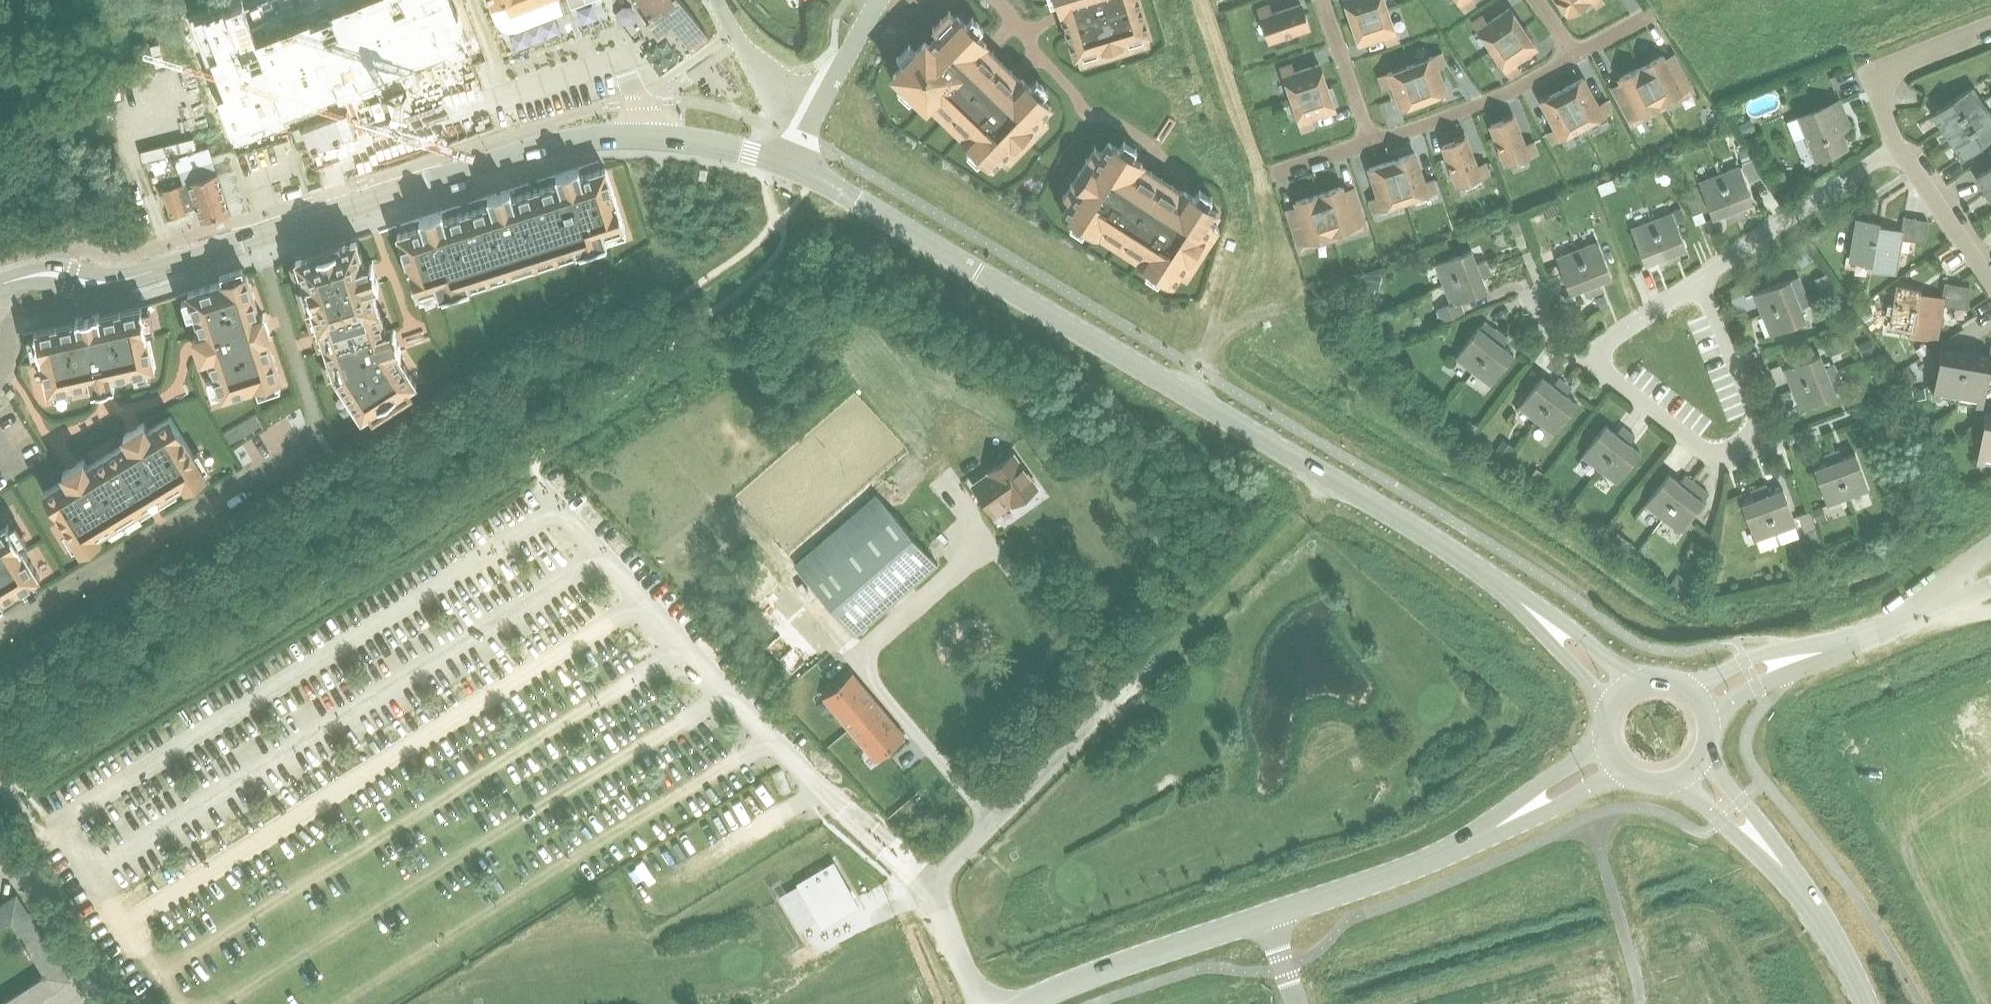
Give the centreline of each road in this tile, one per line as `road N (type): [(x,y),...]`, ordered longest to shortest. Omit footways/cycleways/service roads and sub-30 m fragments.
road 1 (tertiary): [(1533,613),(1395,517),(790,164)]
road 2 (tertiary): [(790,164),(637,136),(556,141),(140,273)]
road 3 (unclassified): [(1025,1003),(1426,863),(1504,822)]
road 4 (unclassified): [(984,1003),(931,890),(938,871),(1127,688)]
road 5 (track): [(550,505),(538,468),(548,442),(766,267),(783,245),(776,225)]
road 6 (residential): [(1898,145),(1700,278)]
road 7 (track): [(1127,688),(1297,521)]
road 8 (residential): [(1573,57),(1367,141)]
road 9 (residential): [(1602,355),(1602,370),(1711,455),(1736,450),(1753,435)]
road 10 (residential): [(1990,26),(1893,64),(1882,75),(1898,145)]
road 11 (secondary): [(1867,1003),(1811,902),(1769,854)]
road 12 (residential): [(1753,435),(1757,423),(1700,278)]
road 13 (residential): [(1898,145),(1990,285)]
road 14 (residential): [(823,100),(748,53),(713,0)]
road 15 (residential): [(1367,141),(1321,0)]
road 16 (tertiary): [(140,273),(111,277),(47,265),(1,286)]
road 17 (tertiary): [(1,286),(44,282),(89,291),(140,273)]
road 18 (unclassified): [(1607,743),(1542,781),(1504,822)]
road 19 (unclassified): [(1504,822),(1623,770)]
road 20 (tertiary): [(1813,653),(1758,656),(1690,686)]
road 21 (residential): [(1700,278),(1603,344),(1602,355)]
road 22 (tertiary): [(1813,653),(1931,610)]
road 23 (tertiary): [(1635,683),(1578,636),(1533,613)]
road 24 (tertiary): [(1533,613),(1611,708)]

